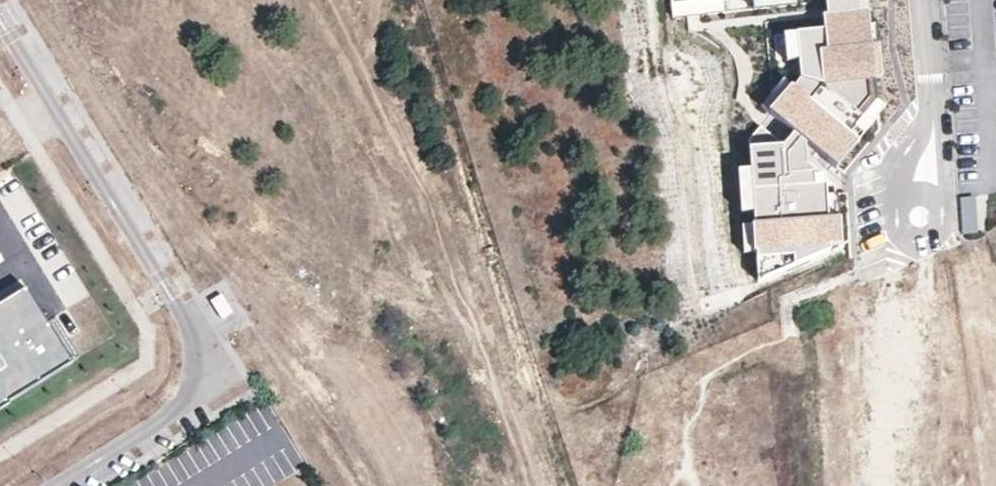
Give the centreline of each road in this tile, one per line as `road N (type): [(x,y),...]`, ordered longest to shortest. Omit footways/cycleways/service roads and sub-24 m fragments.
road 1 (residential): [(55,485),(203,392),(203,357),(0,23)]

